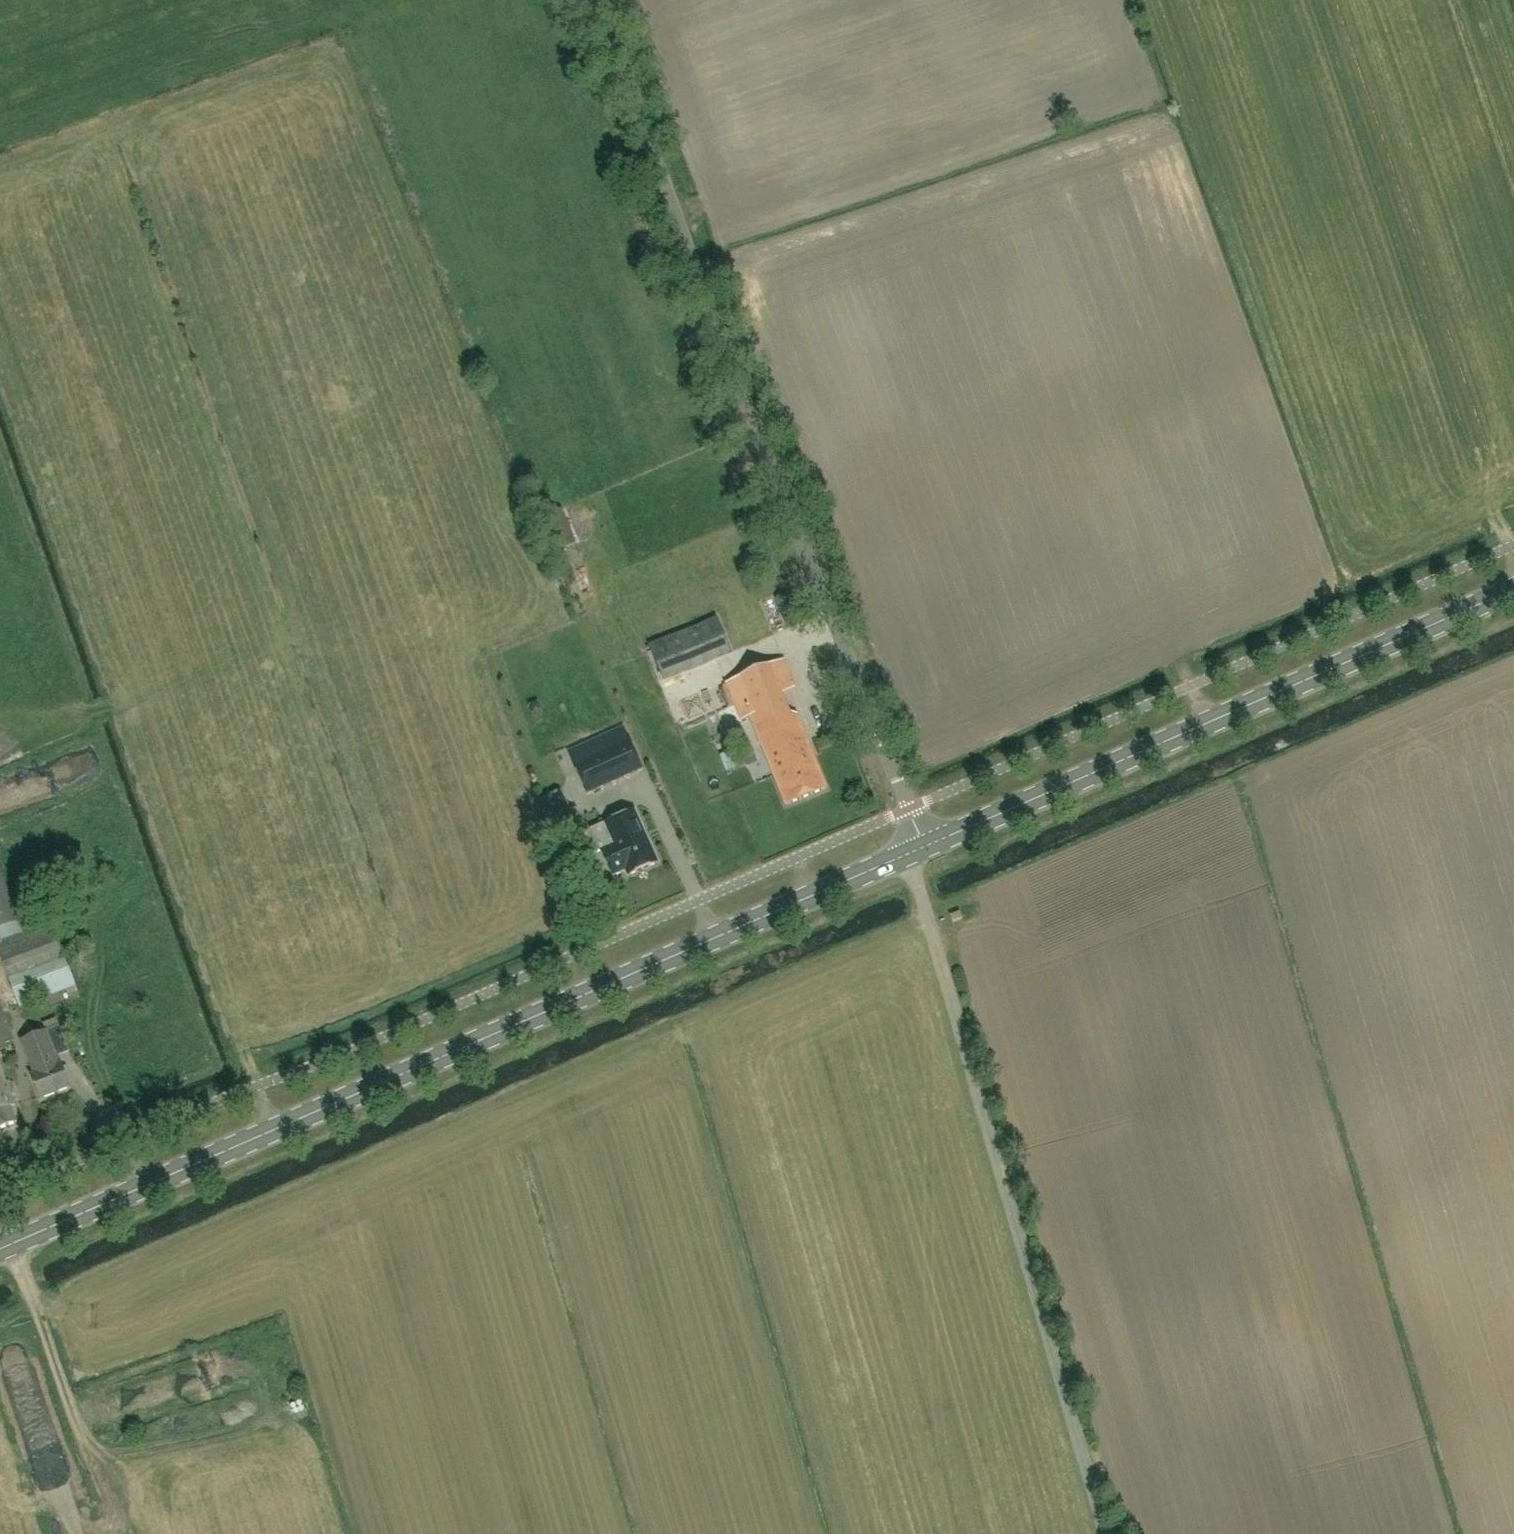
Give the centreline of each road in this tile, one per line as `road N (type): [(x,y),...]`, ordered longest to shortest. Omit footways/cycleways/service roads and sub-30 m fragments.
road 1 (secondary): [(0,1256),(923,846)]
road 2 (unclassified): [(923,846),(606,0)]
road 3 (secondary): [(923,846),(1513,588)]

